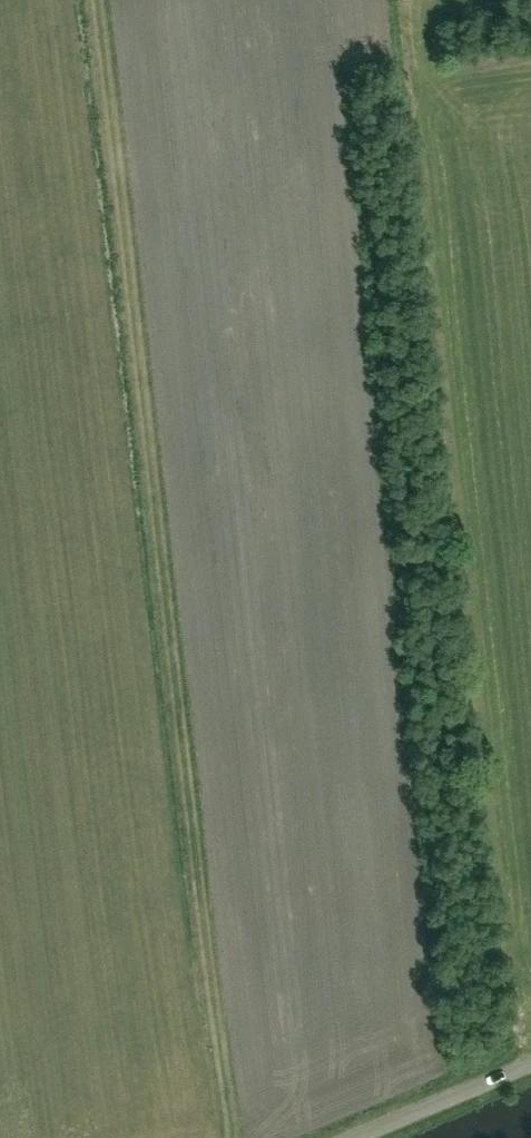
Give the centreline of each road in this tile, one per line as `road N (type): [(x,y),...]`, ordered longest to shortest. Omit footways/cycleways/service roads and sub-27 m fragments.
road 1 (unclassified): [(353,1137),(530,1063)]

